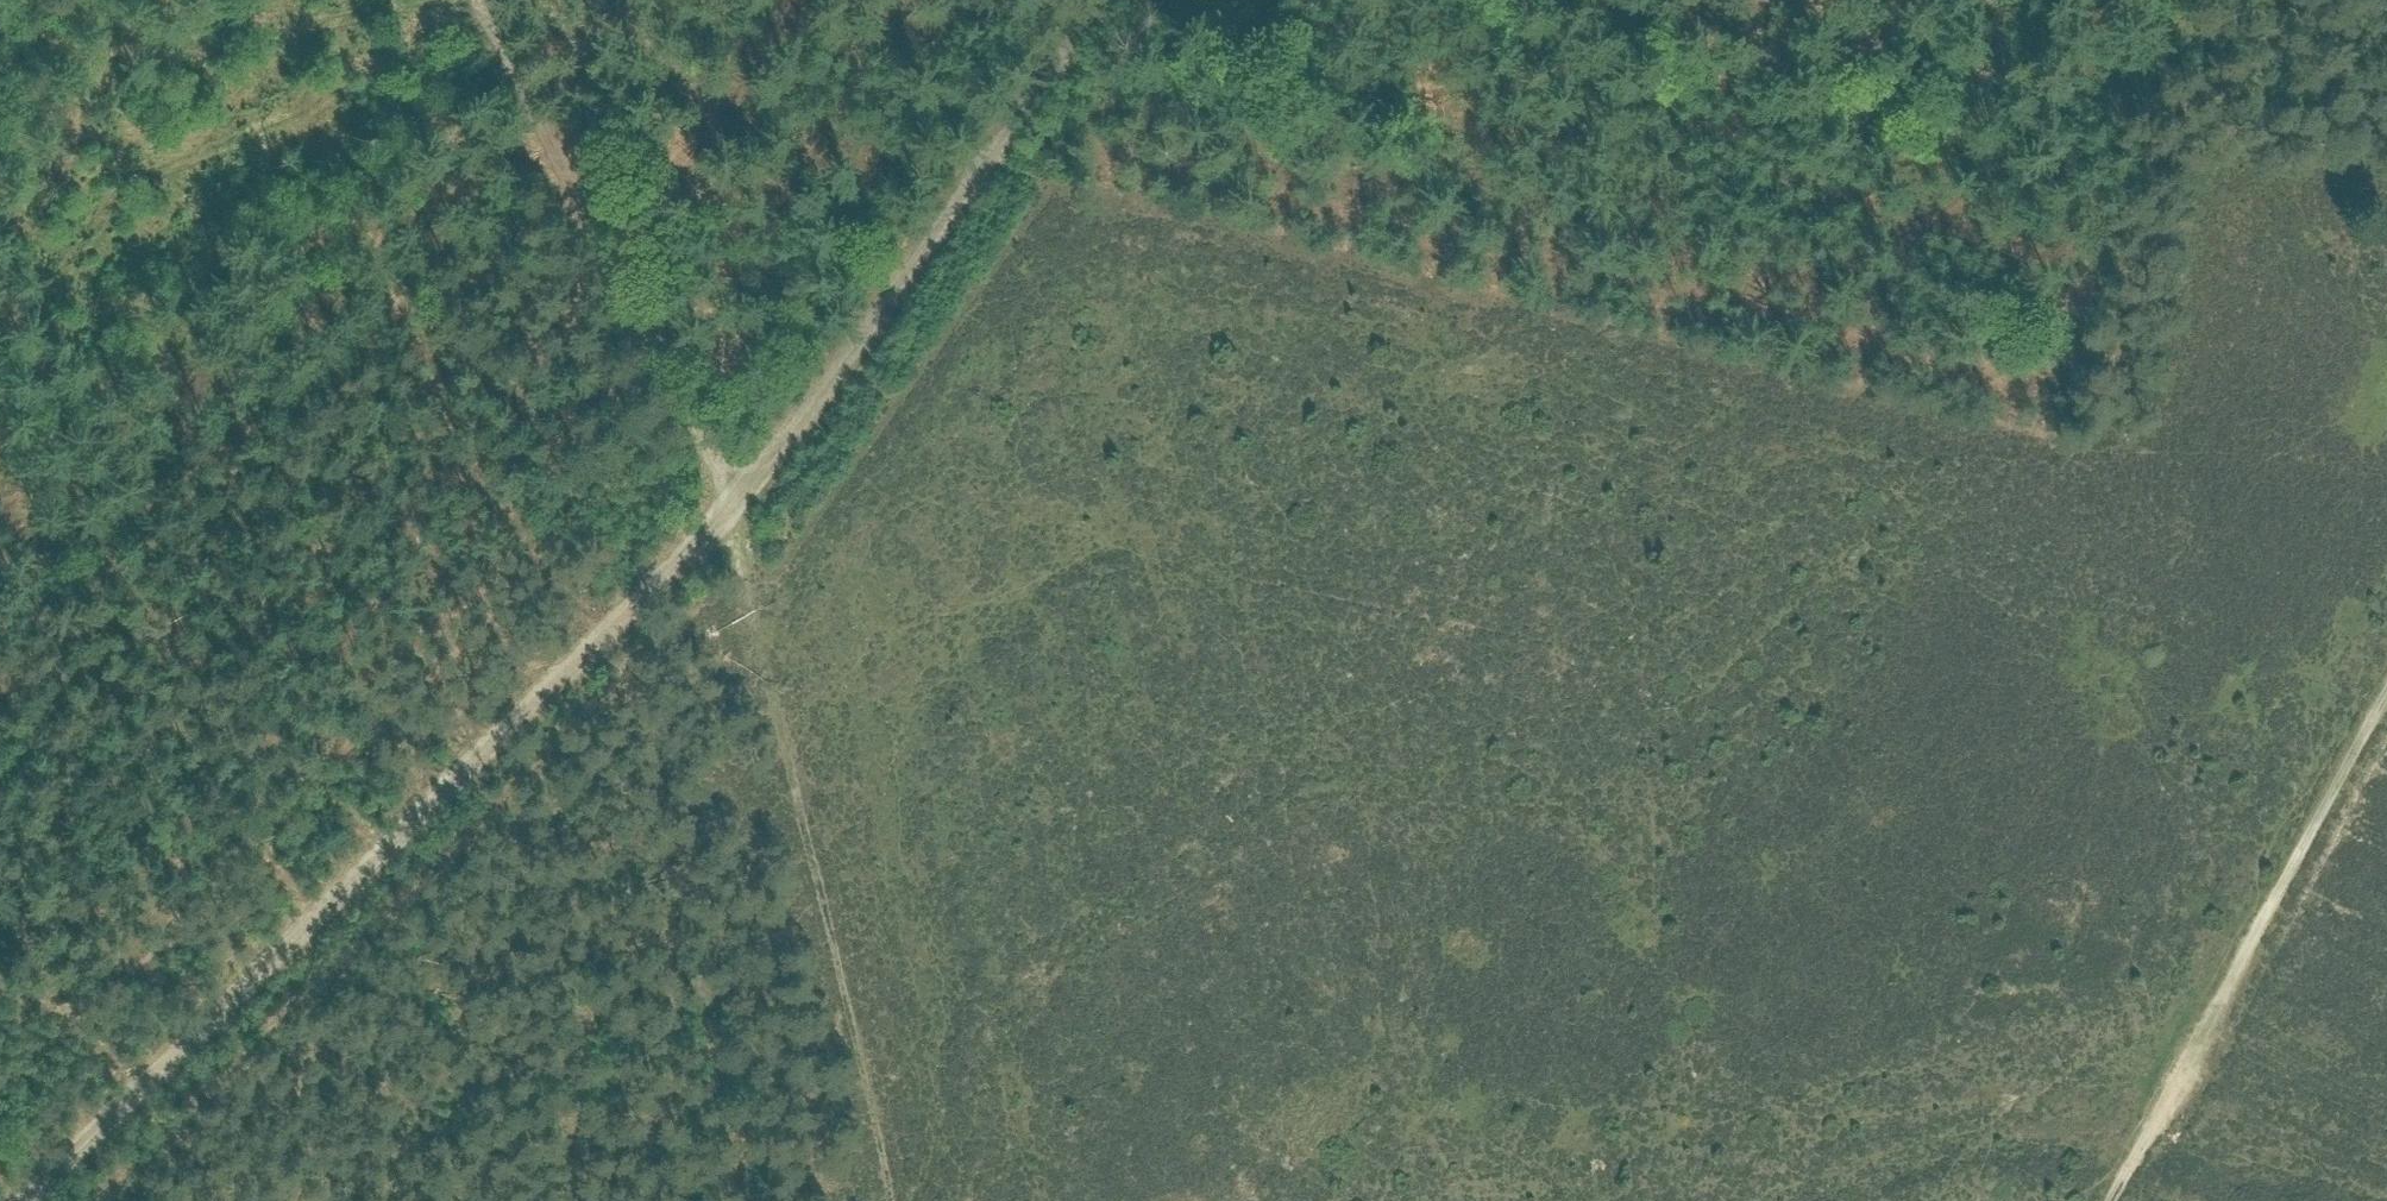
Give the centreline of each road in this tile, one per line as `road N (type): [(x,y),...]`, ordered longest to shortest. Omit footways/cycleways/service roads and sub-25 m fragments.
road 1 (track): [(27,1200),(441,794),(681,571),(731,514),(954,185),(1012,130),(1098,0)]
road 2 (track): [(896,1200),(746,566),(729,508),(668,381)]
road 3 (track): [(2113,1200),(2386,693)]
road 4 (track): [(668,381),(478,0)]

